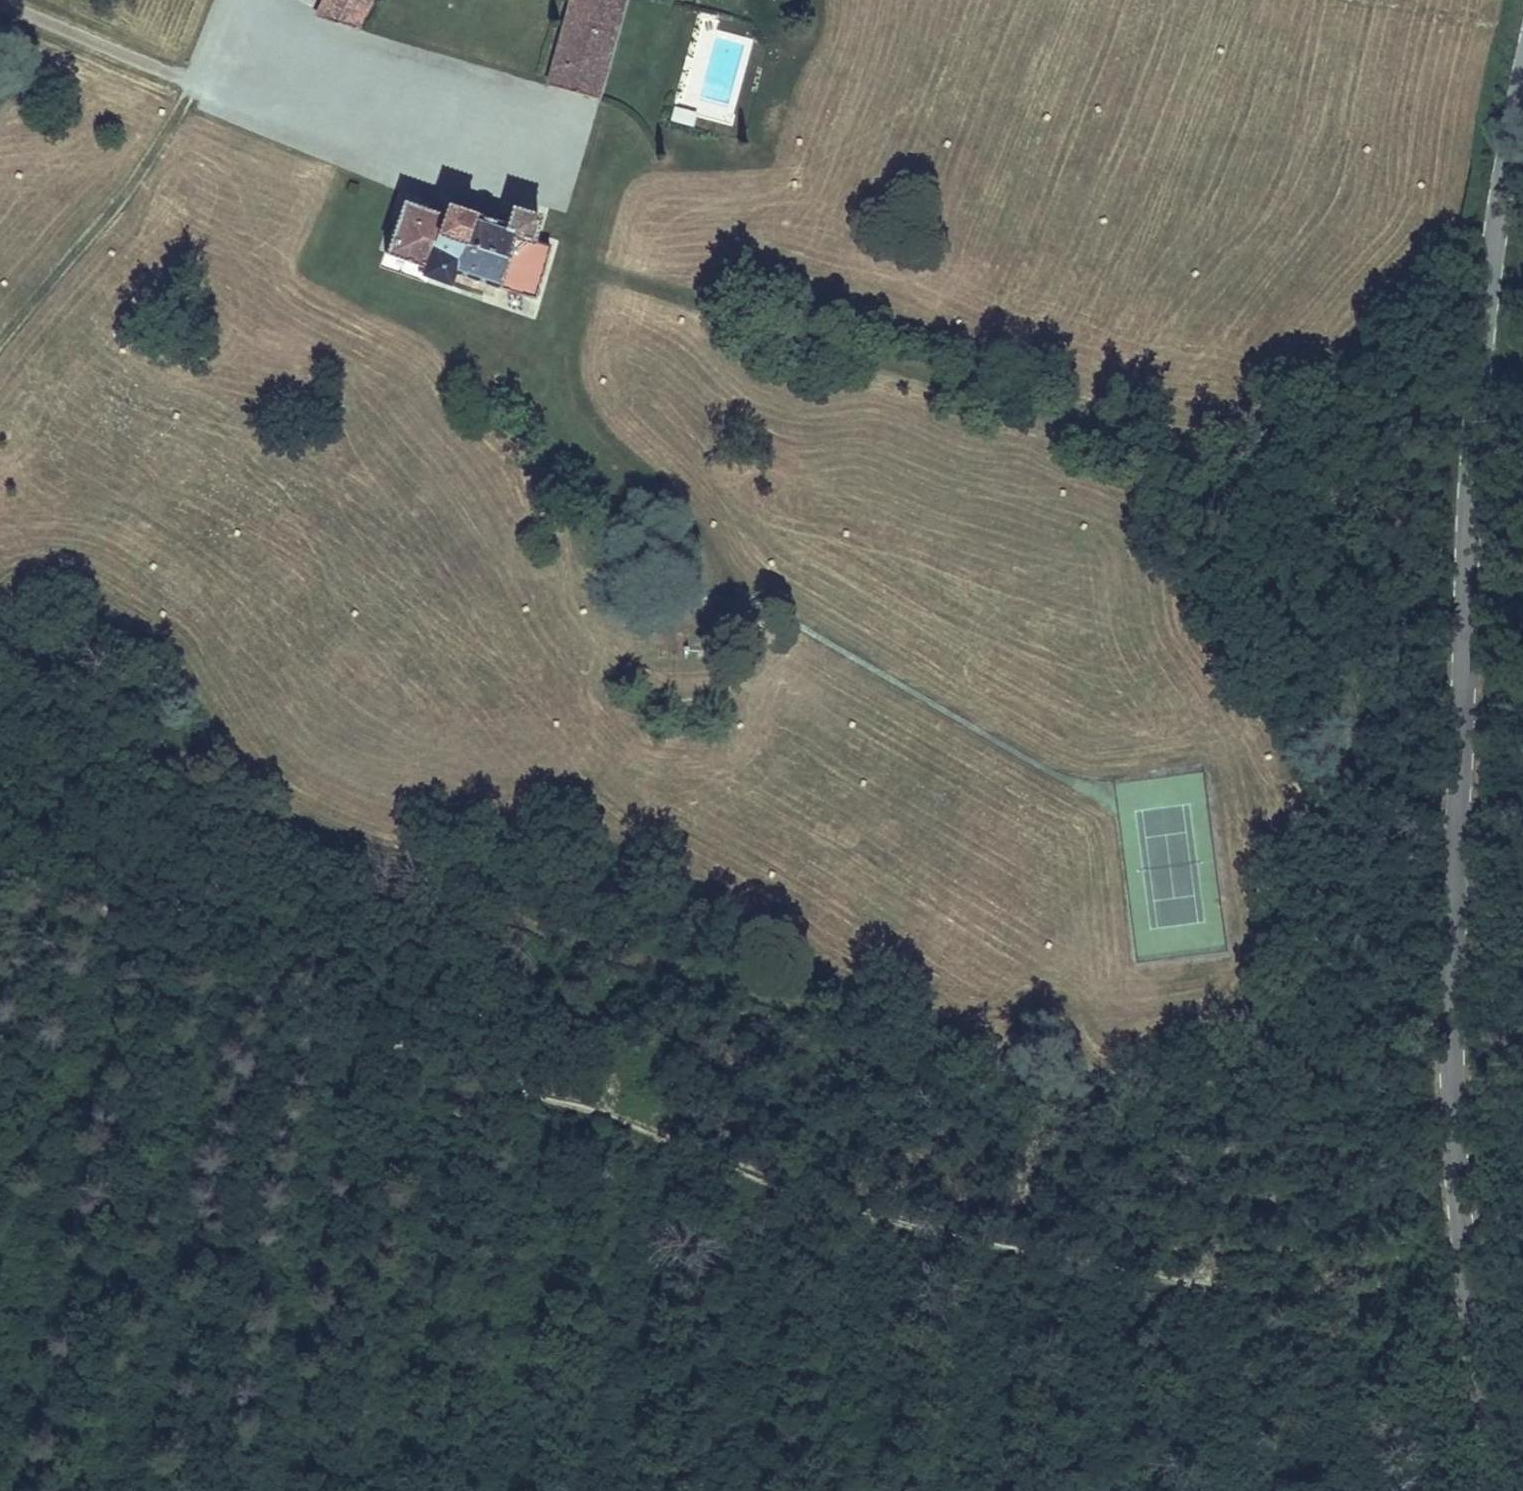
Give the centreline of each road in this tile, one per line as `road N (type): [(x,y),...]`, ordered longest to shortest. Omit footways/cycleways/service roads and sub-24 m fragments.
road 1 (unclassified): [(1485,1490),(1463,1298),(1449,1005),(1468,468),(1522,69)]
road 2 (track): [(0,353),(204,91)]

